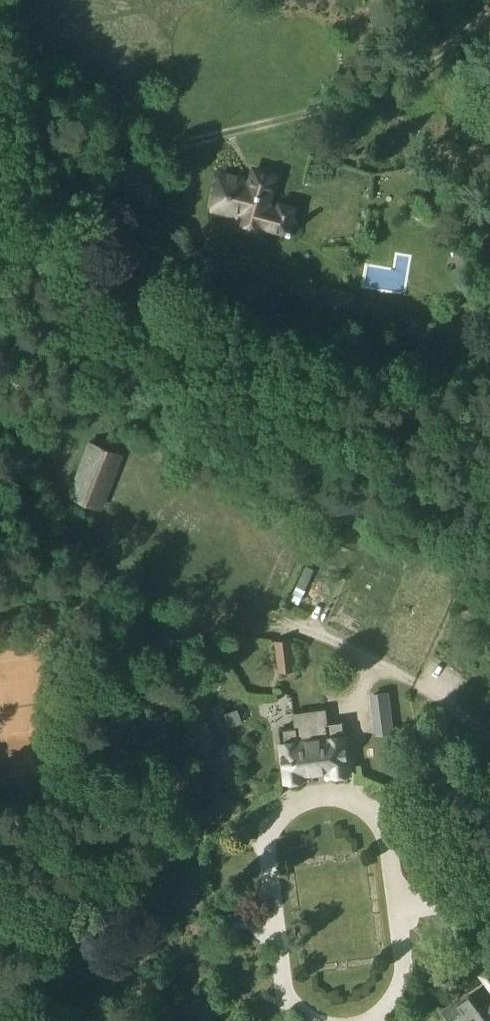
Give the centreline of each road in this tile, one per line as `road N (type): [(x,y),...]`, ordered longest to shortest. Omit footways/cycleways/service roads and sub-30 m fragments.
road 1 (track): [(0,520),(235,625),(291,629),(345,647),(489,742)]
road 2 (track): [(489,5),(396,82),(166,154)]

